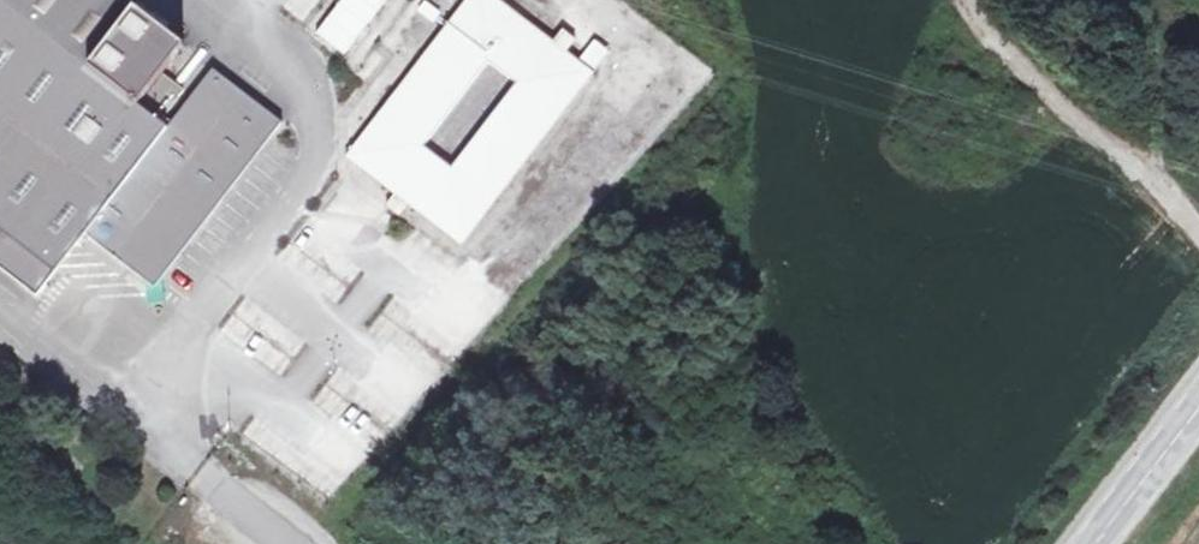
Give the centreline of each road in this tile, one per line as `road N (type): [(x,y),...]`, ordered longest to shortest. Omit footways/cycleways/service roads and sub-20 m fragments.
road 1 (unclassified): [(1198,227),(1026,65)]
road 2 (tertiary): [(1198,412),(1097,543)]

